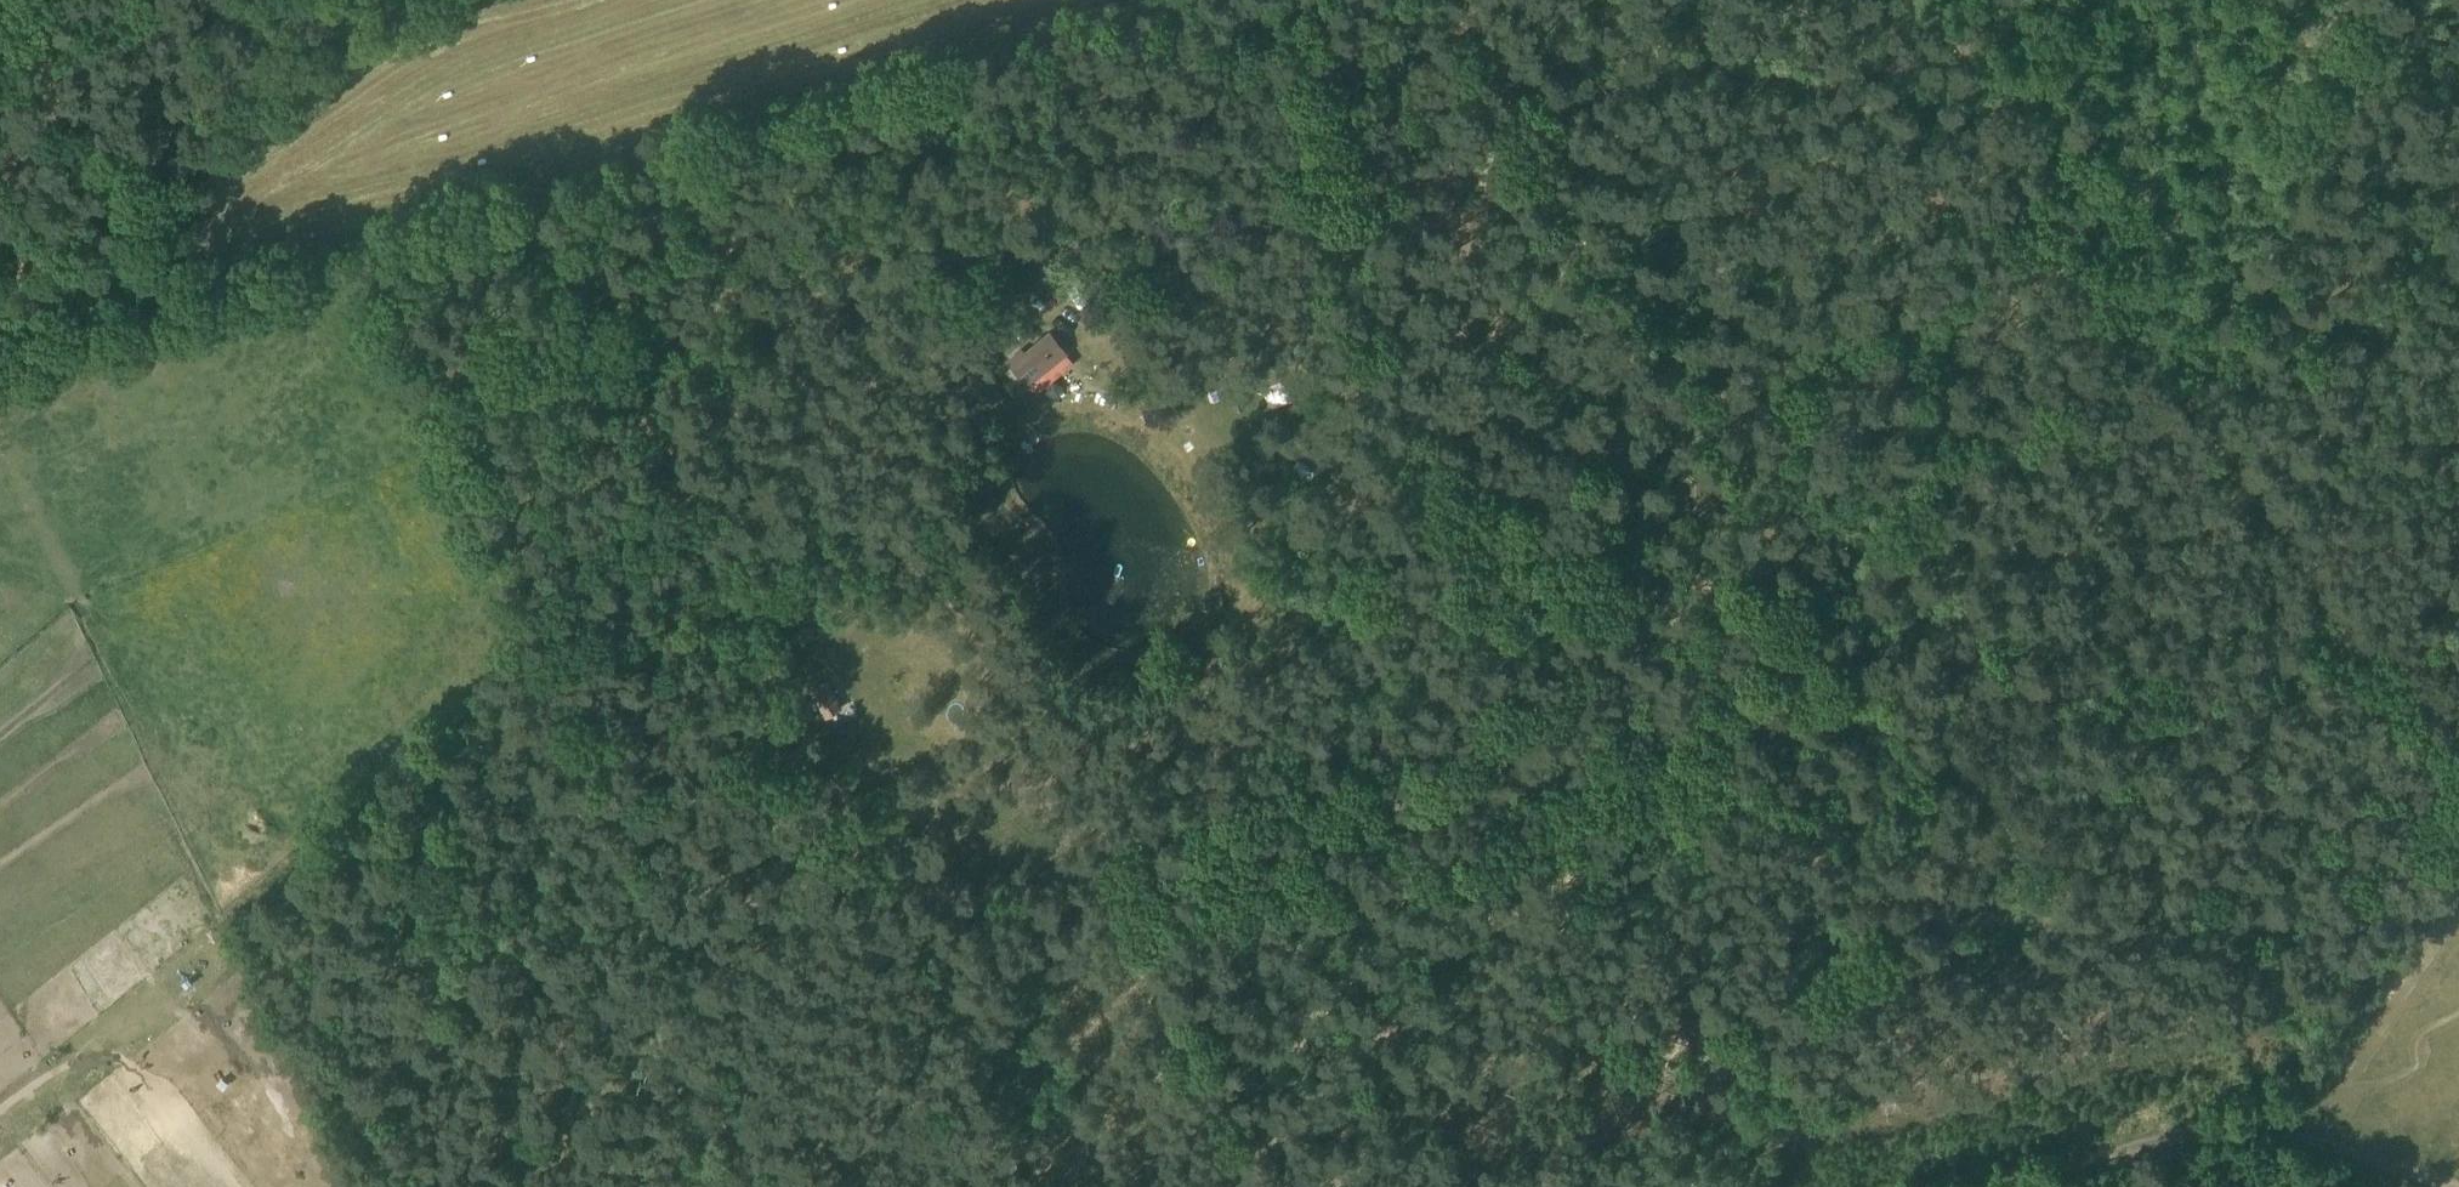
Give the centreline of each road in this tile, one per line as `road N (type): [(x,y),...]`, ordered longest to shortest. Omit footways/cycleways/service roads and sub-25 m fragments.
road 1 (track): [(1113,0),(642,148),(284,247),(0,351)]
road 2 (track): [(2008,1186),(2208,1129),(2257,1127),(2458,1186)]

